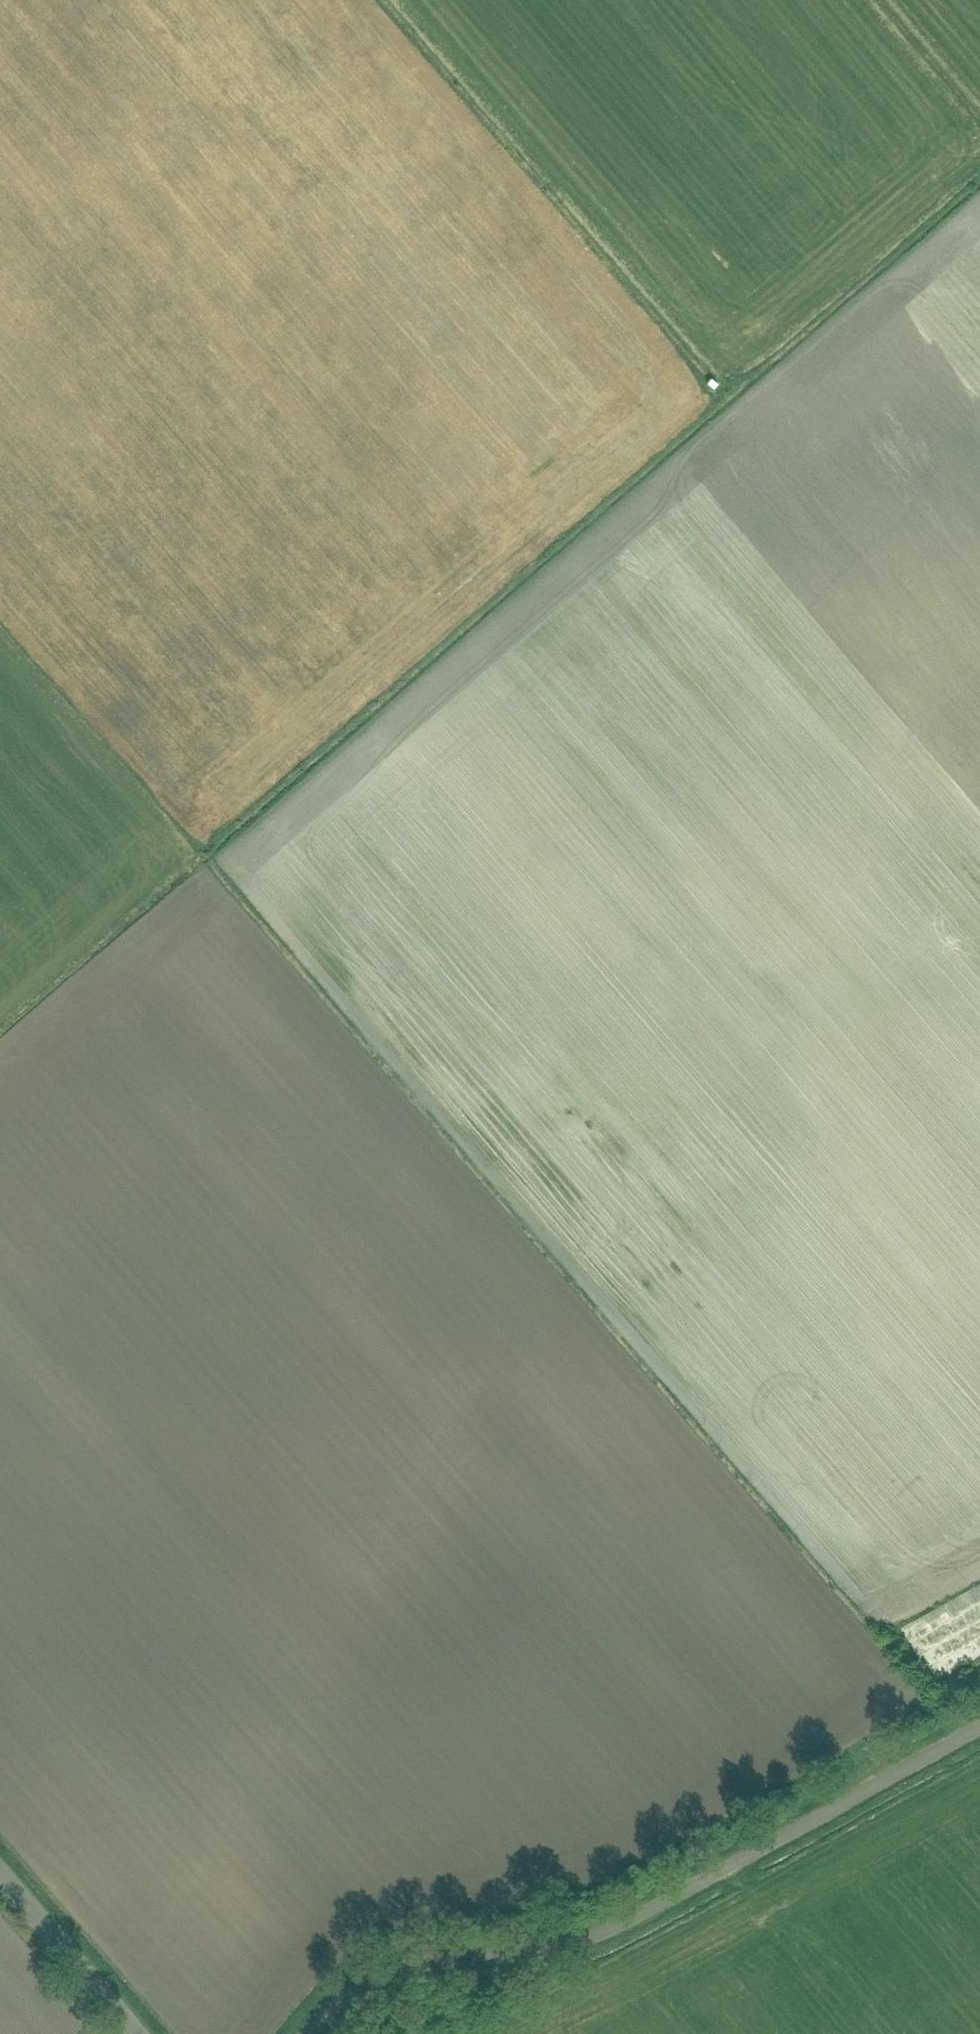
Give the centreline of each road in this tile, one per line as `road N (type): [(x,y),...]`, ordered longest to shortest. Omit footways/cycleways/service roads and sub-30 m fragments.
road 1 (unclassified): [(311,2033),(357,1986),(399,1970),(550,1948),(605,1931),(979,1726)]
road 2 (unclassified): [(138,2033),(0,1875)]

